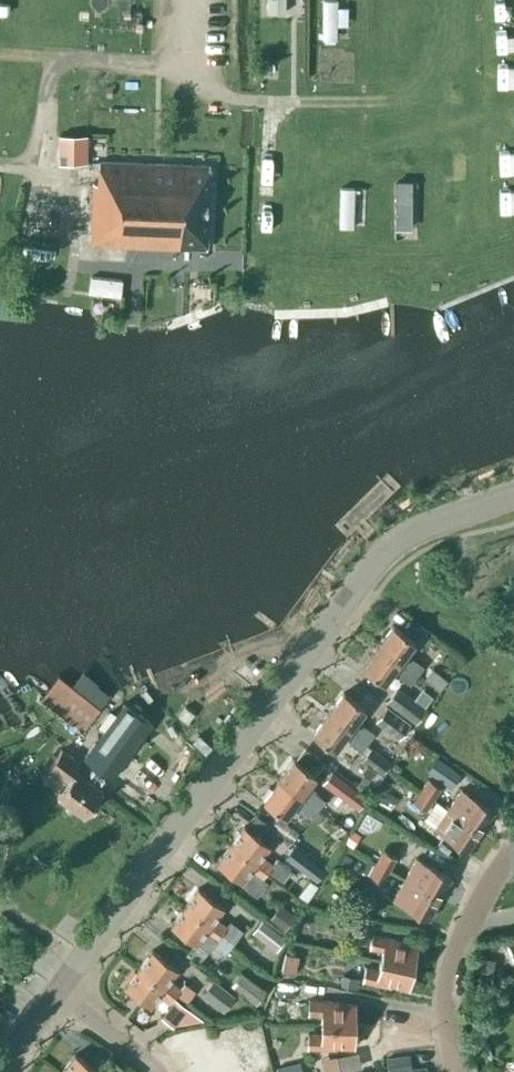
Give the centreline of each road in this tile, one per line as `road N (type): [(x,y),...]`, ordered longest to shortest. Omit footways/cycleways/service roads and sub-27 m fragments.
road 1 (tertiary): [(59,989),(378,559),(400,541),(513,499)]
road 2 (residential): [(454,1071),(447,988),(465,926),(513,851)]
road 3 (residential): [(161,1071),(59,989)]

